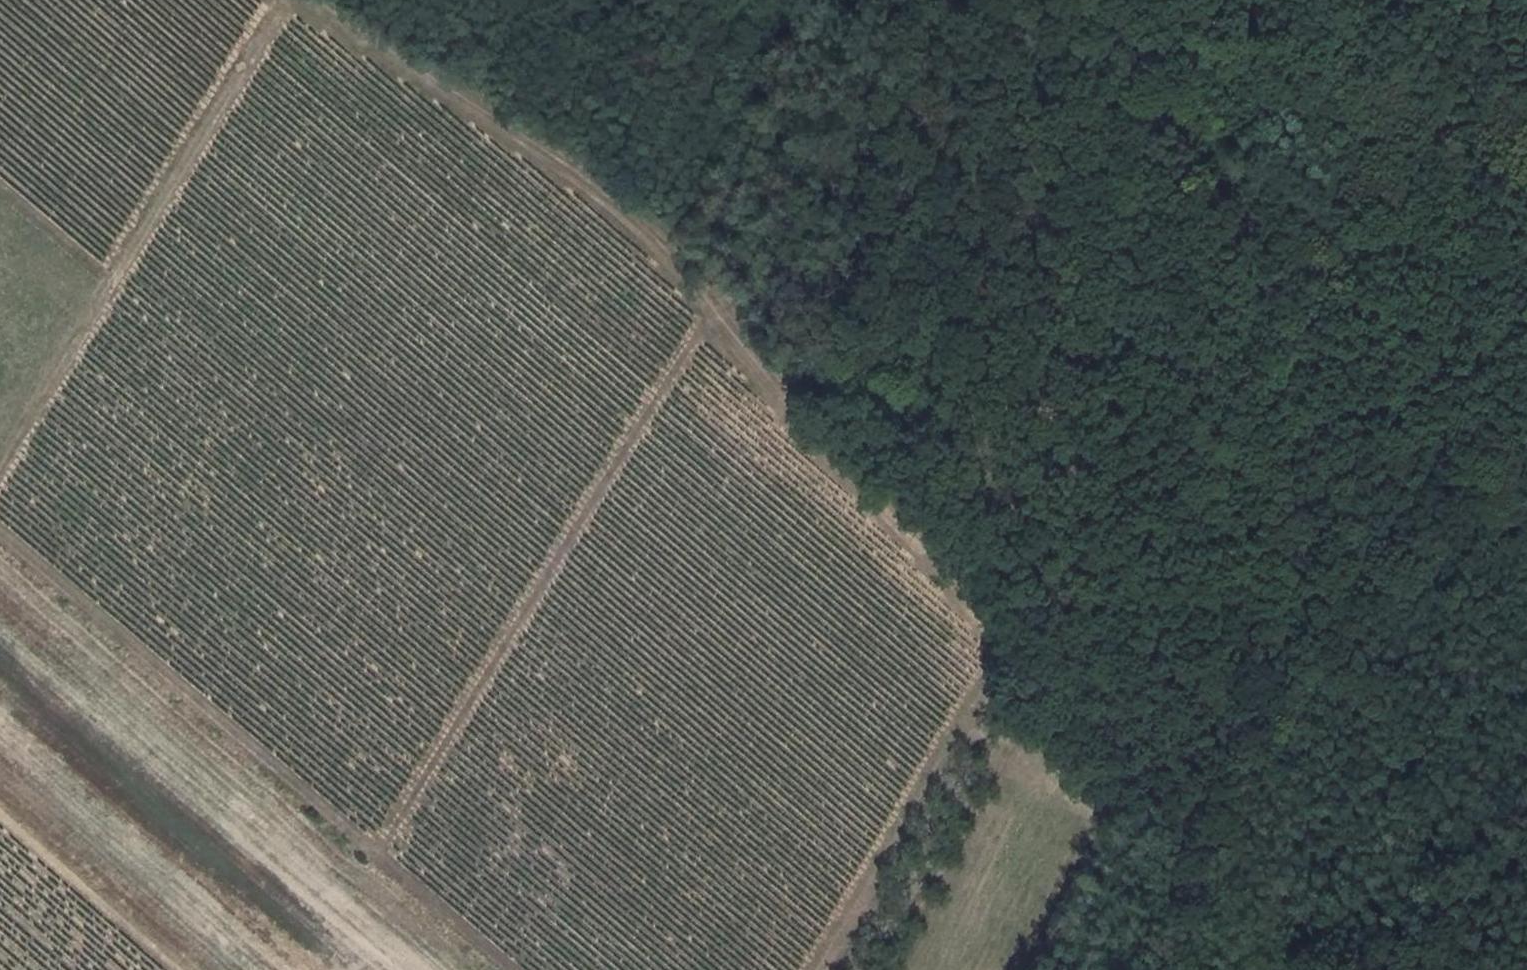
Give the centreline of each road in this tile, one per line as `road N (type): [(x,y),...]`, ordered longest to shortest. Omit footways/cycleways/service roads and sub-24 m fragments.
road 1 (track): [(333,0),(637,218),(1008,641),(1180,814),(1370,969)]
road 2 (track): [(508,969),(0,528)]

